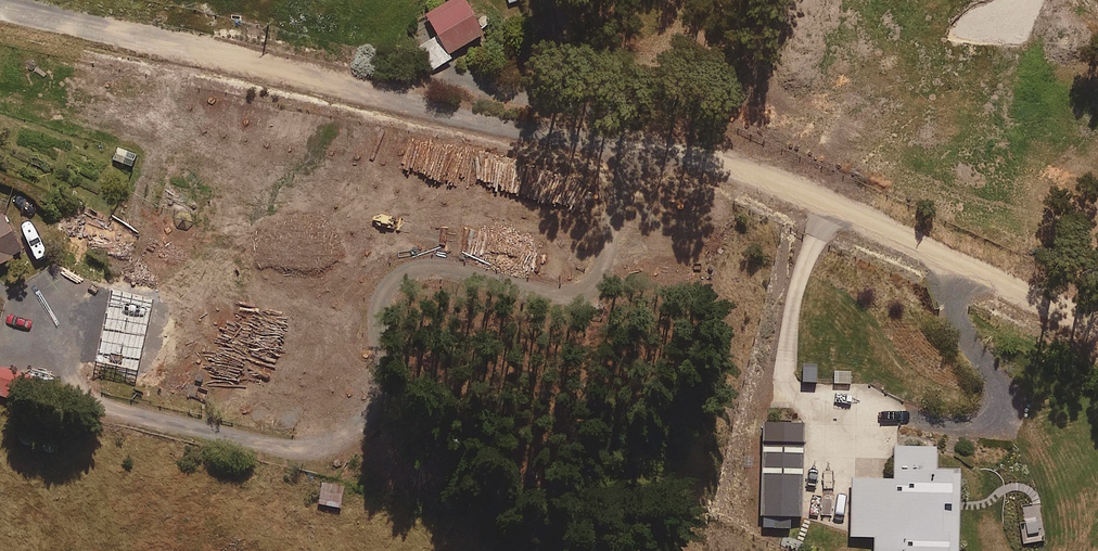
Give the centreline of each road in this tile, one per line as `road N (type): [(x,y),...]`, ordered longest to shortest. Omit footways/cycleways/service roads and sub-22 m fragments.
road 1 (track): [(646,144),(602,267),(575,294),(453,271),(416,271),(389,284),(379,396),(365,428),(323,447),(295,452),(139,415),(74,396),(68,375)]
road 2 (residential): [(717,160),(0,5)]
road 3 (residential): [(717,160),(1097,328)]

